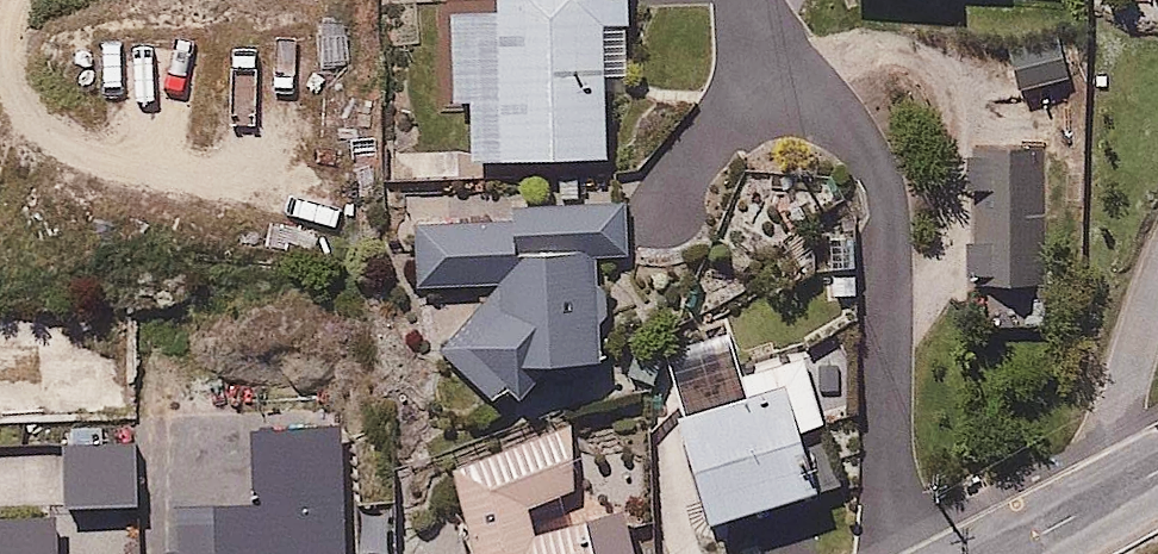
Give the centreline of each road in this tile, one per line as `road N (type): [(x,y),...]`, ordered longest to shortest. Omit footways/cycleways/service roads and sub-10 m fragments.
road 1 (residential): [(1003,553),(1157,472)]

